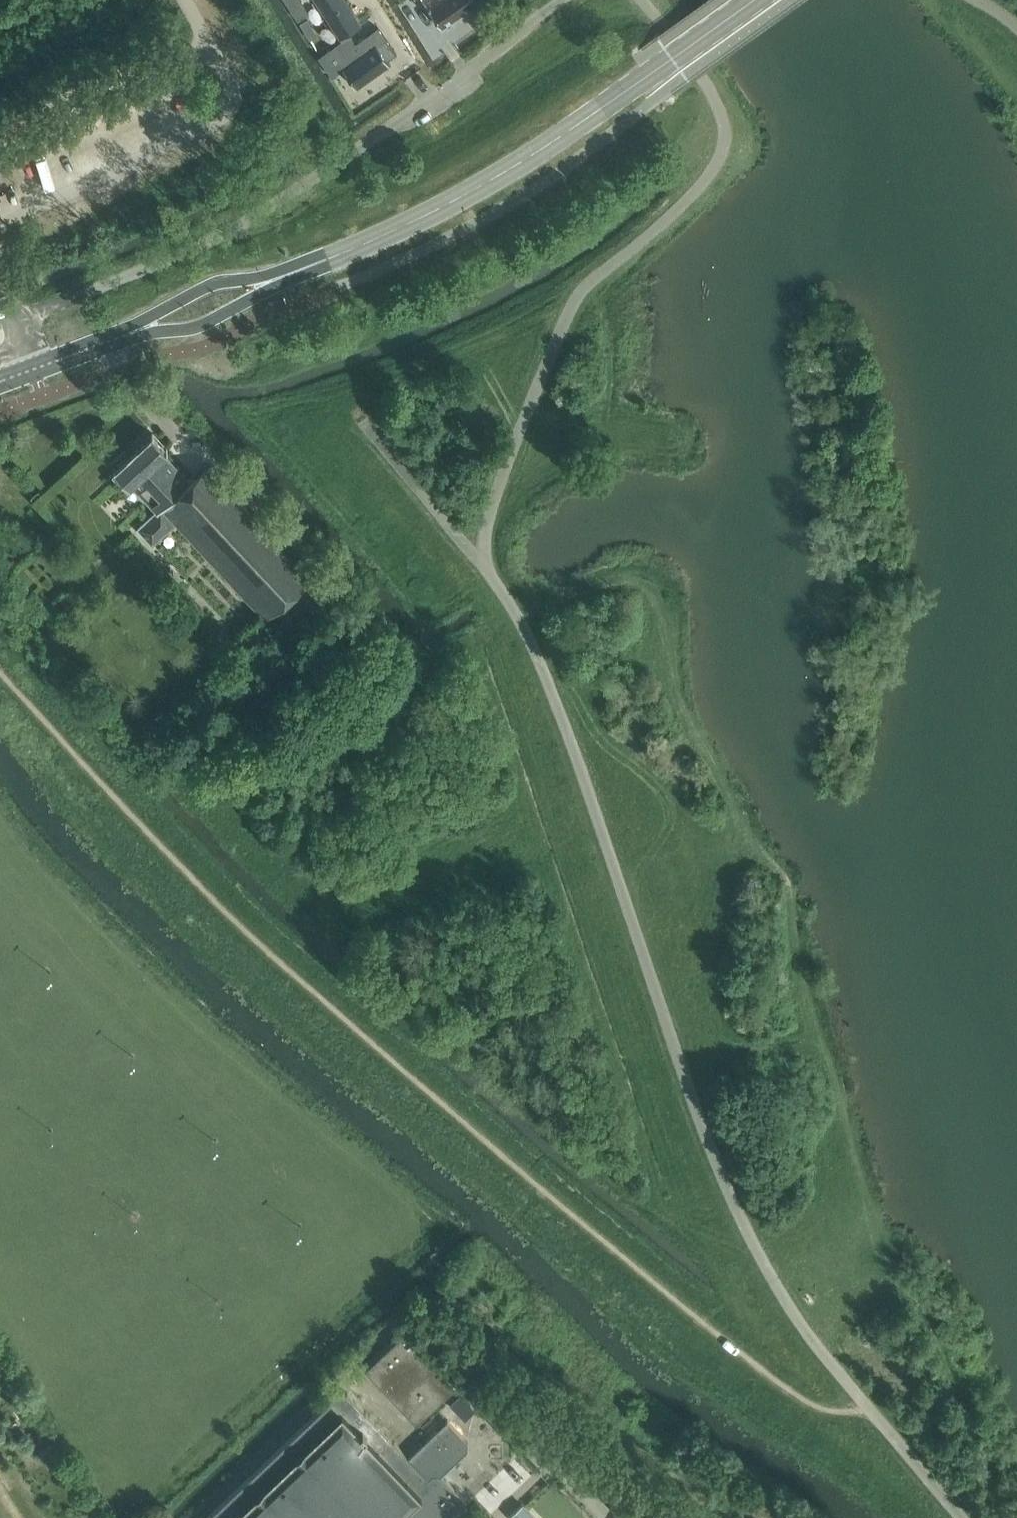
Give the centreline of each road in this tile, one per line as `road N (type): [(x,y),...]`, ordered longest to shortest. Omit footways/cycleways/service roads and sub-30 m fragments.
road 1 (secondary): [(752,0),(532,154),(392,231),(34,369)]
road 2 (unclassified): [(34,369),(16,321),(244,224),(475,67)]

